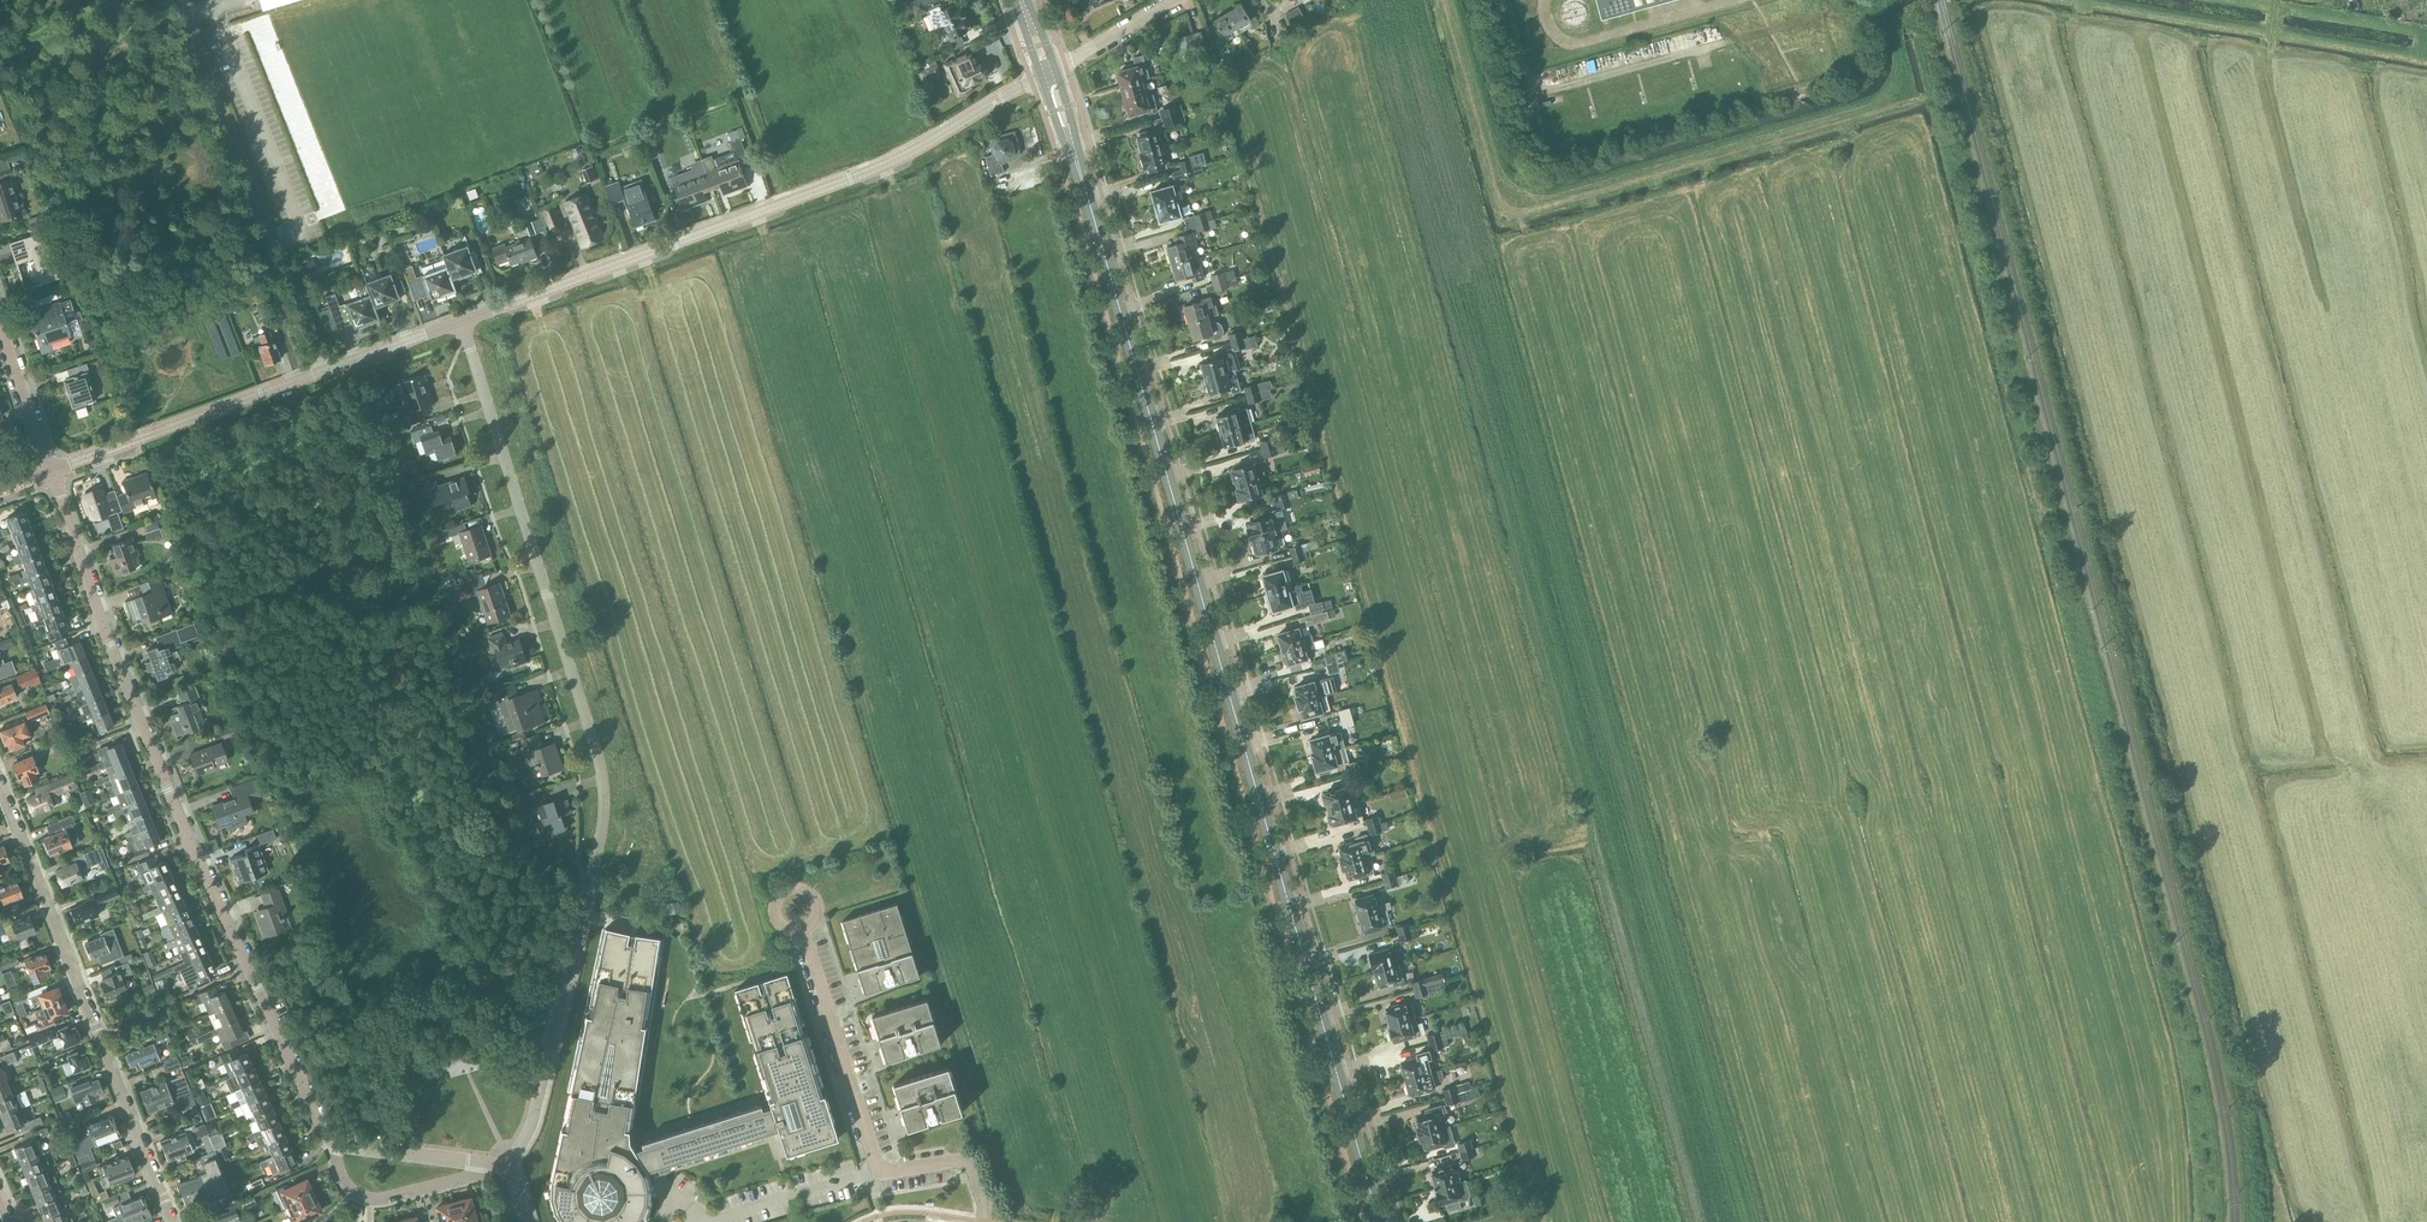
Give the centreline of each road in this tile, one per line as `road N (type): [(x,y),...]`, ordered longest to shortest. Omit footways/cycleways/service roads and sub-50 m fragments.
road 1 (secondary): [(1380,1221),(1048,72)]
road 2 (residential): [(509,1164),(532,1121),(606,808),(601,755),(462,319)]
road 3 (residential): [(328,1134),(150,747),(53,473)]
road 4 (unclassified): [(462,319),(881,165),(1048,72)]
road 5 (residential): [(174,1221),(0,779)]
road 6 (residential): [(325,366),(181,0)]
road 7 (residential): [(53,473),(325,366)]
road 8 (residential): [(509,1164),(372,1208),(357,1203),(341,1179),(328,1134)]
road 9 (residential): [(509,1164),(328,1134)]
road 10 (residential): [(0,320),(53,473)]
road 11 (residential): [(325,366),(462,319)]
road 12 (unclassified): [(1048,72),(1170,0)]

